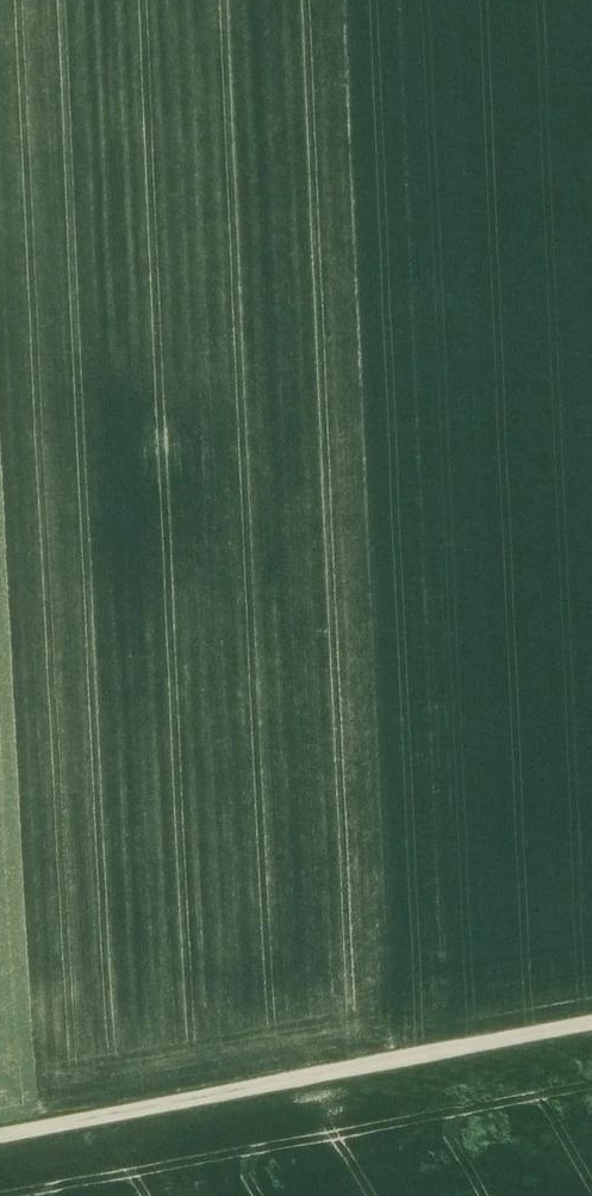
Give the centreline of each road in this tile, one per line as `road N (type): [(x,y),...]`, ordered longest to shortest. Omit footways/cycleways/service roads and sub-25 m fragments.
road 1 (track): [(0,1127),(591,1021)]

